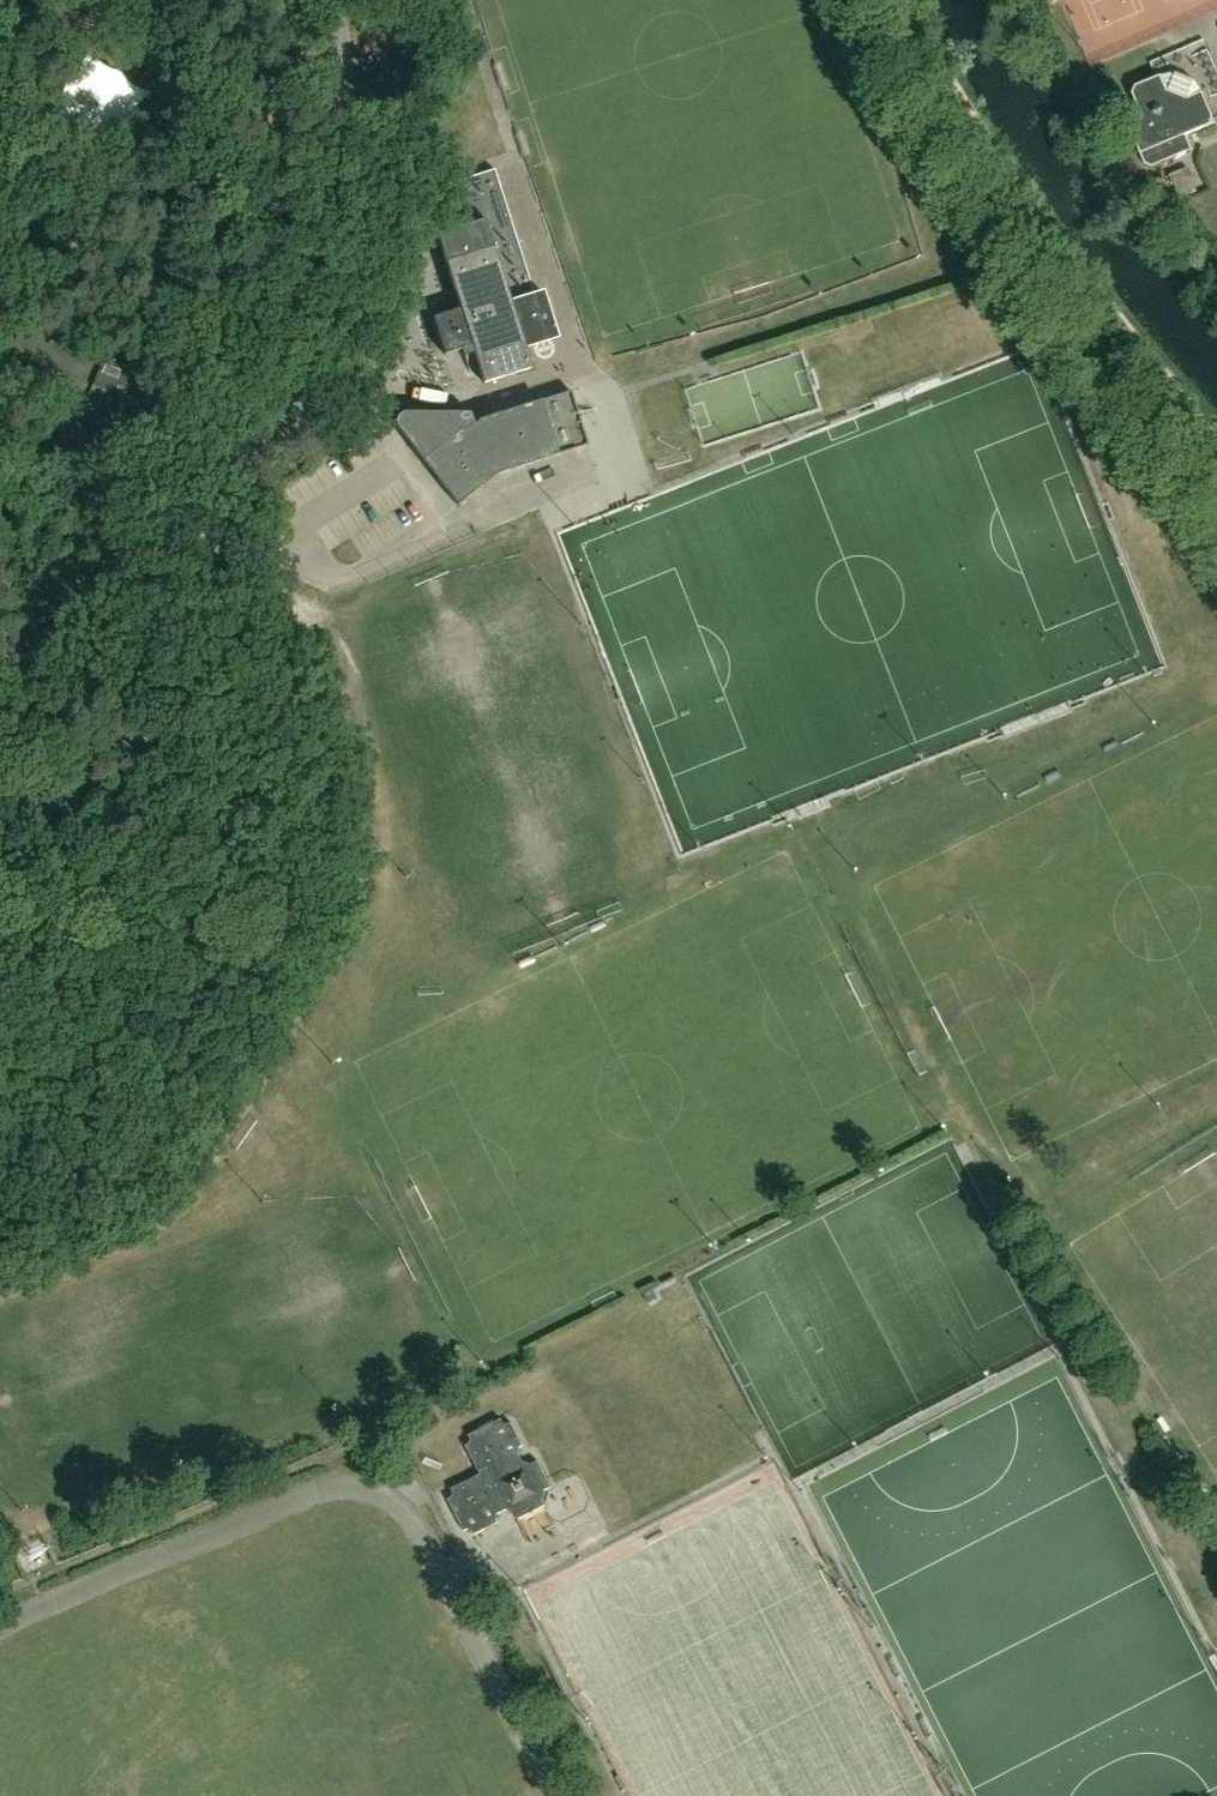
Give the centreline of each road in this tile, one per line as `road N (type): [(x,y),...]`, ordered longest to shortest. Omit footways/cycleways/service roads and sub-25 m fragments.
road 1 (unclassified): [(333,0),(332,164),(285,362),(234,449),(149,545),(0,687)]

